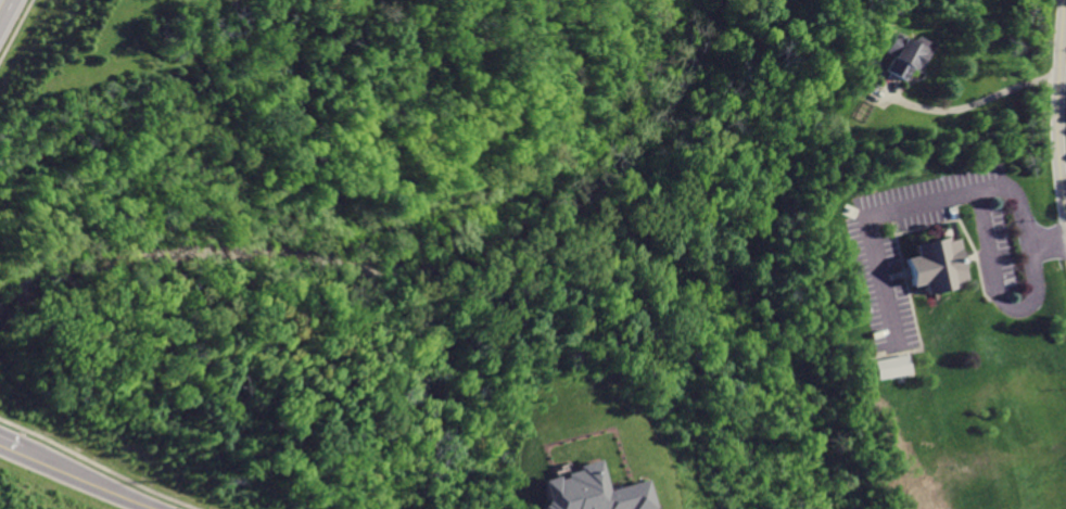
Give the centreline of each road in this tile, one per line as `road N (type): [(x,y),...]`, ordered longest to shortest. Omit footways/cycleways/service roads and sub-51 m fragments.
road 1 (residential): [(1065,0),(1057,104),(1065,207)]
road 2 (residential): [(26,454),(164,508)]

